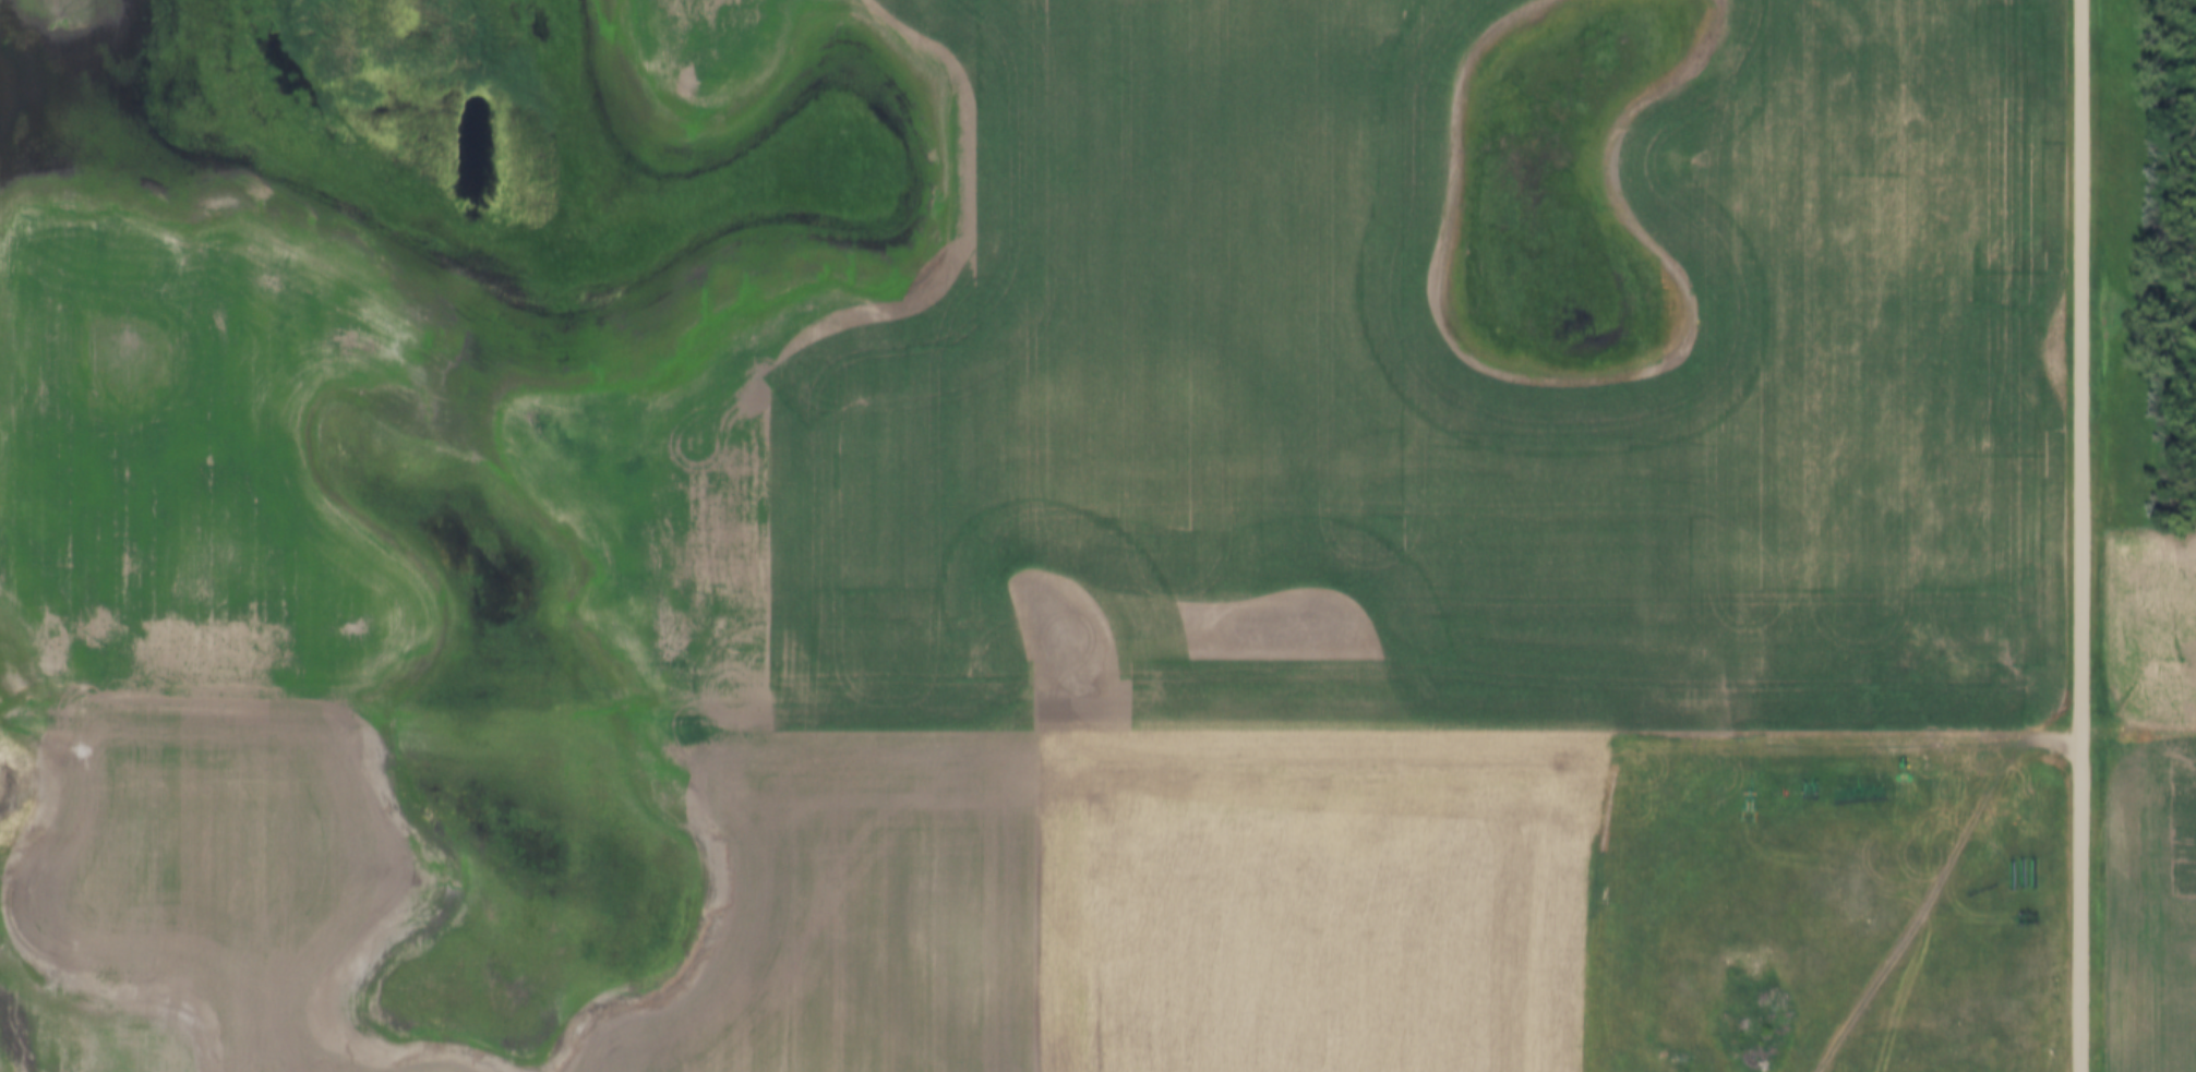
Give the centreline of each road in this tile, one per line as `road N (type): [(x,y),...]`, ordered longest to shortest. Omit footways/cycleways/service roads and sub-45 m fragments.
road 1 (residential): [(2085,1071),(2086,0)]

